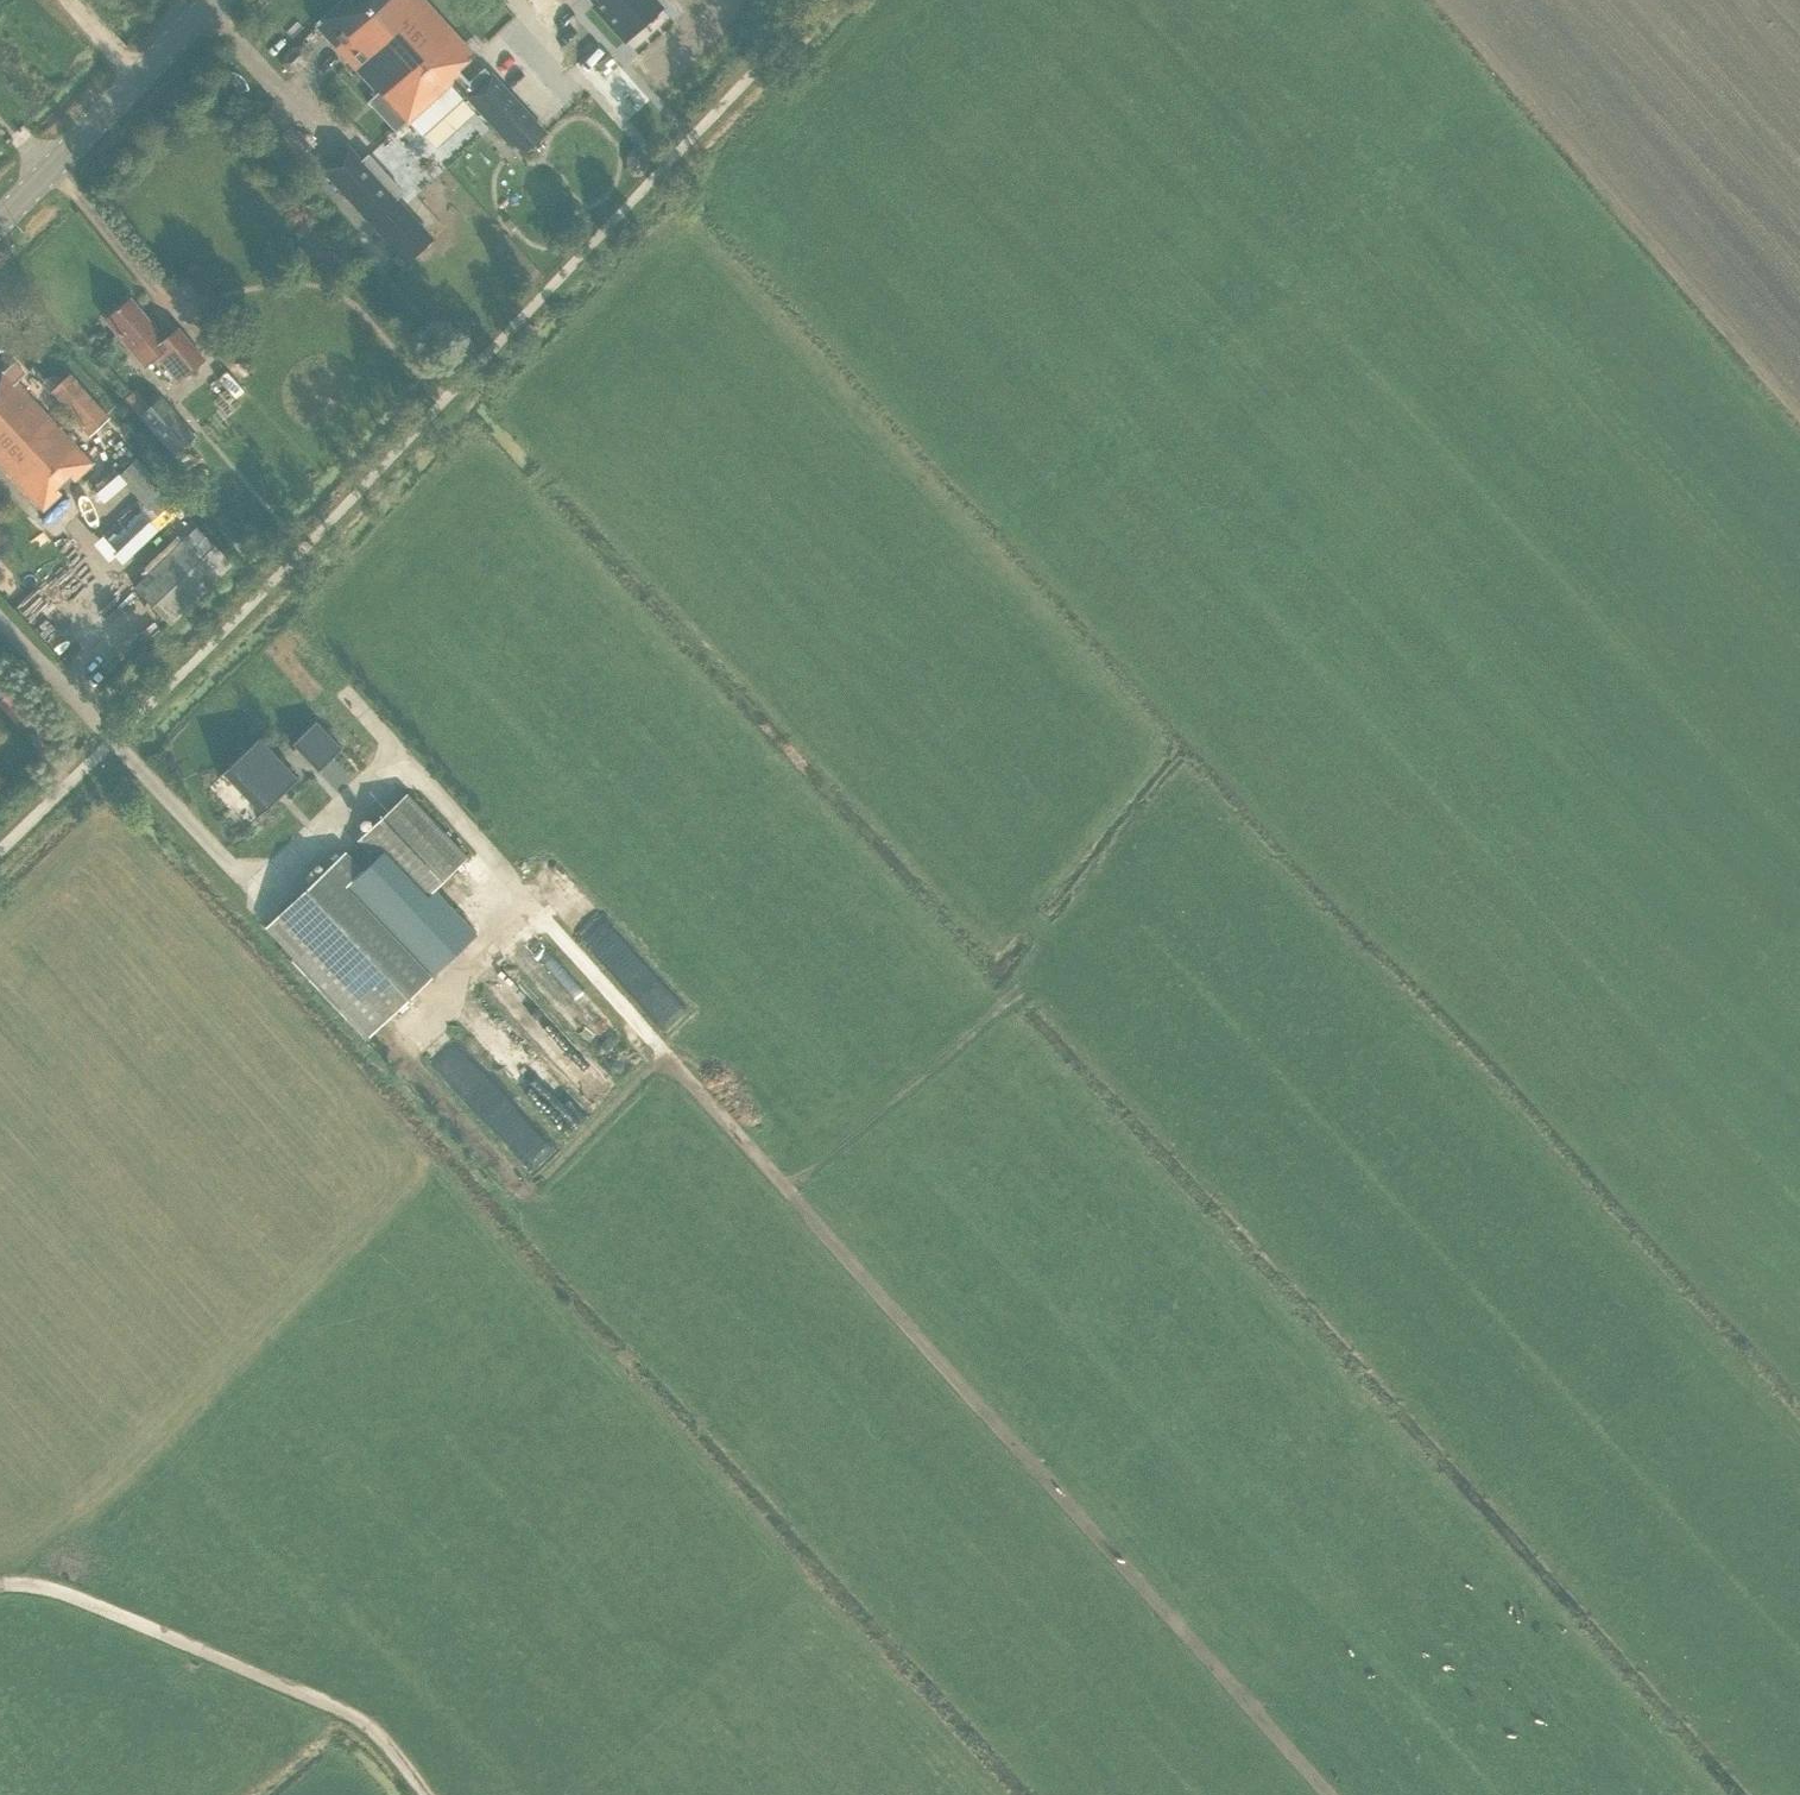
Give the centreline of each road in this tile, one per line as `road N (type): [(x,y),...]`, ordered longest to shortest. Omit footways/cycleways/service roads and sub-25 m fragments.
road 1 (track): [(400,761),(1333,1794)]
road 2 (track): [(1303,243),(1089,0)]
road 3 (tertiary): [(0,225),(217,0)]

